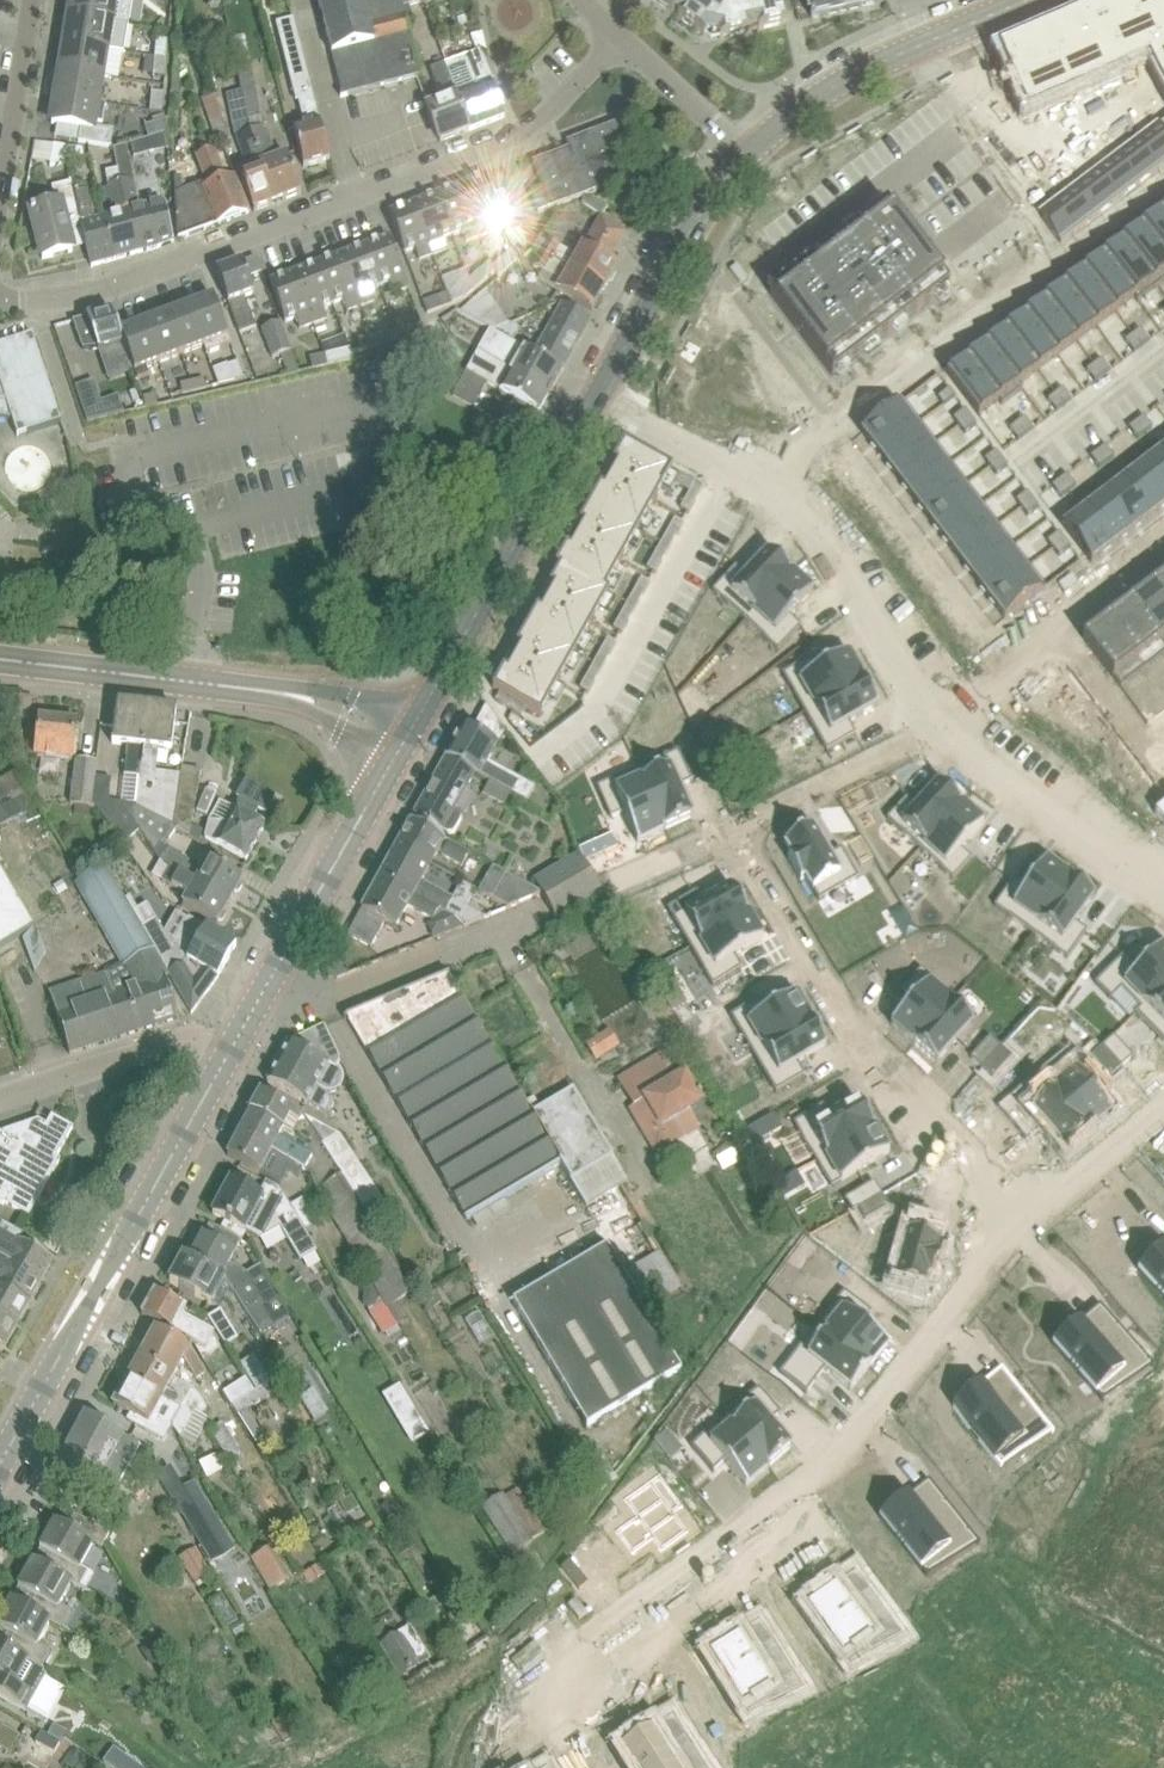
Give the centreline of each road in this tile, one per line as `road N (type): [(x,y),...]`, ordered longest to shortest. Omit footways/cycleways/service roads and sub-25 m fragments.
road 1 (residential): [(1013,1226),(823,1463),(534,1681)]
road 2 (residential): [(538,120),(88,292),(0,301)]
road 3 (residential): [(736,826),(866,1052),(1013,1226)]
road 4 (residential): [(595,404),(785,497),(812,526),(938,725)]
road 5 (tertiary): [(0,1464),(229,1053)]
road 6 (tertiary): [(406,739),(308,698),(0,659)]
road 7 (residential): [(833,425),(1163,186)]
road 8 (tertiary): [(406,739),(595,404)]
road 9 (tertiary): [(229,1053),(406,739)]
road 10 (tertiary): [(748,153),(799,108),(868,67),(1024,0)]
road 11 (tertiary): [(595,404),(719,188),(748,153)]
road 12 (residential): [(938,725),(1163,545)]
road 13 (residential): [(938,725),(1145,877)]
road 14 (unclassified): [(0,1097),(171,1042),(229,1053)]
road 15 (residential): [(736,826),(938,725)]
road 16 (residential): [(0,201),(33,0)]
road 17 (residential): [(1163,1103),(1013,1226)]
road 18 (unclassified): [(621,36),(748,153)]
road 19 (residential): [(620,883),(736,826)]

